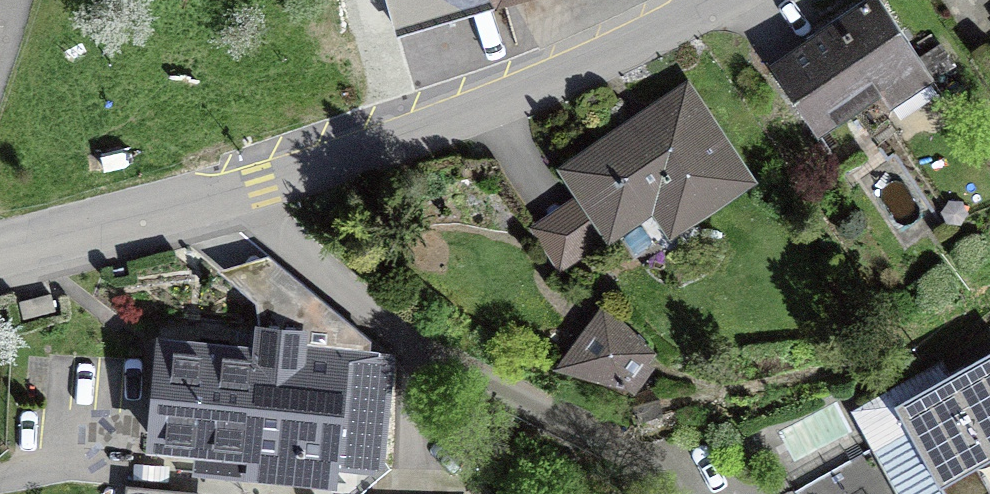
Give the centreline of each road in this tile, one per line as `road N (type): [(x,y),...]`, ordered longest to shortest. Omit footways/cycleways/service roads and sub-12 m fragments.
road 1 (residential): [(239,195),(520,97),(717,0)]
road 2 (residential): [(239,195),(429,359)]
road 3 (residential): [(0,257),(239,195)]
road 4 (track): [(429,359),(537,493)]

